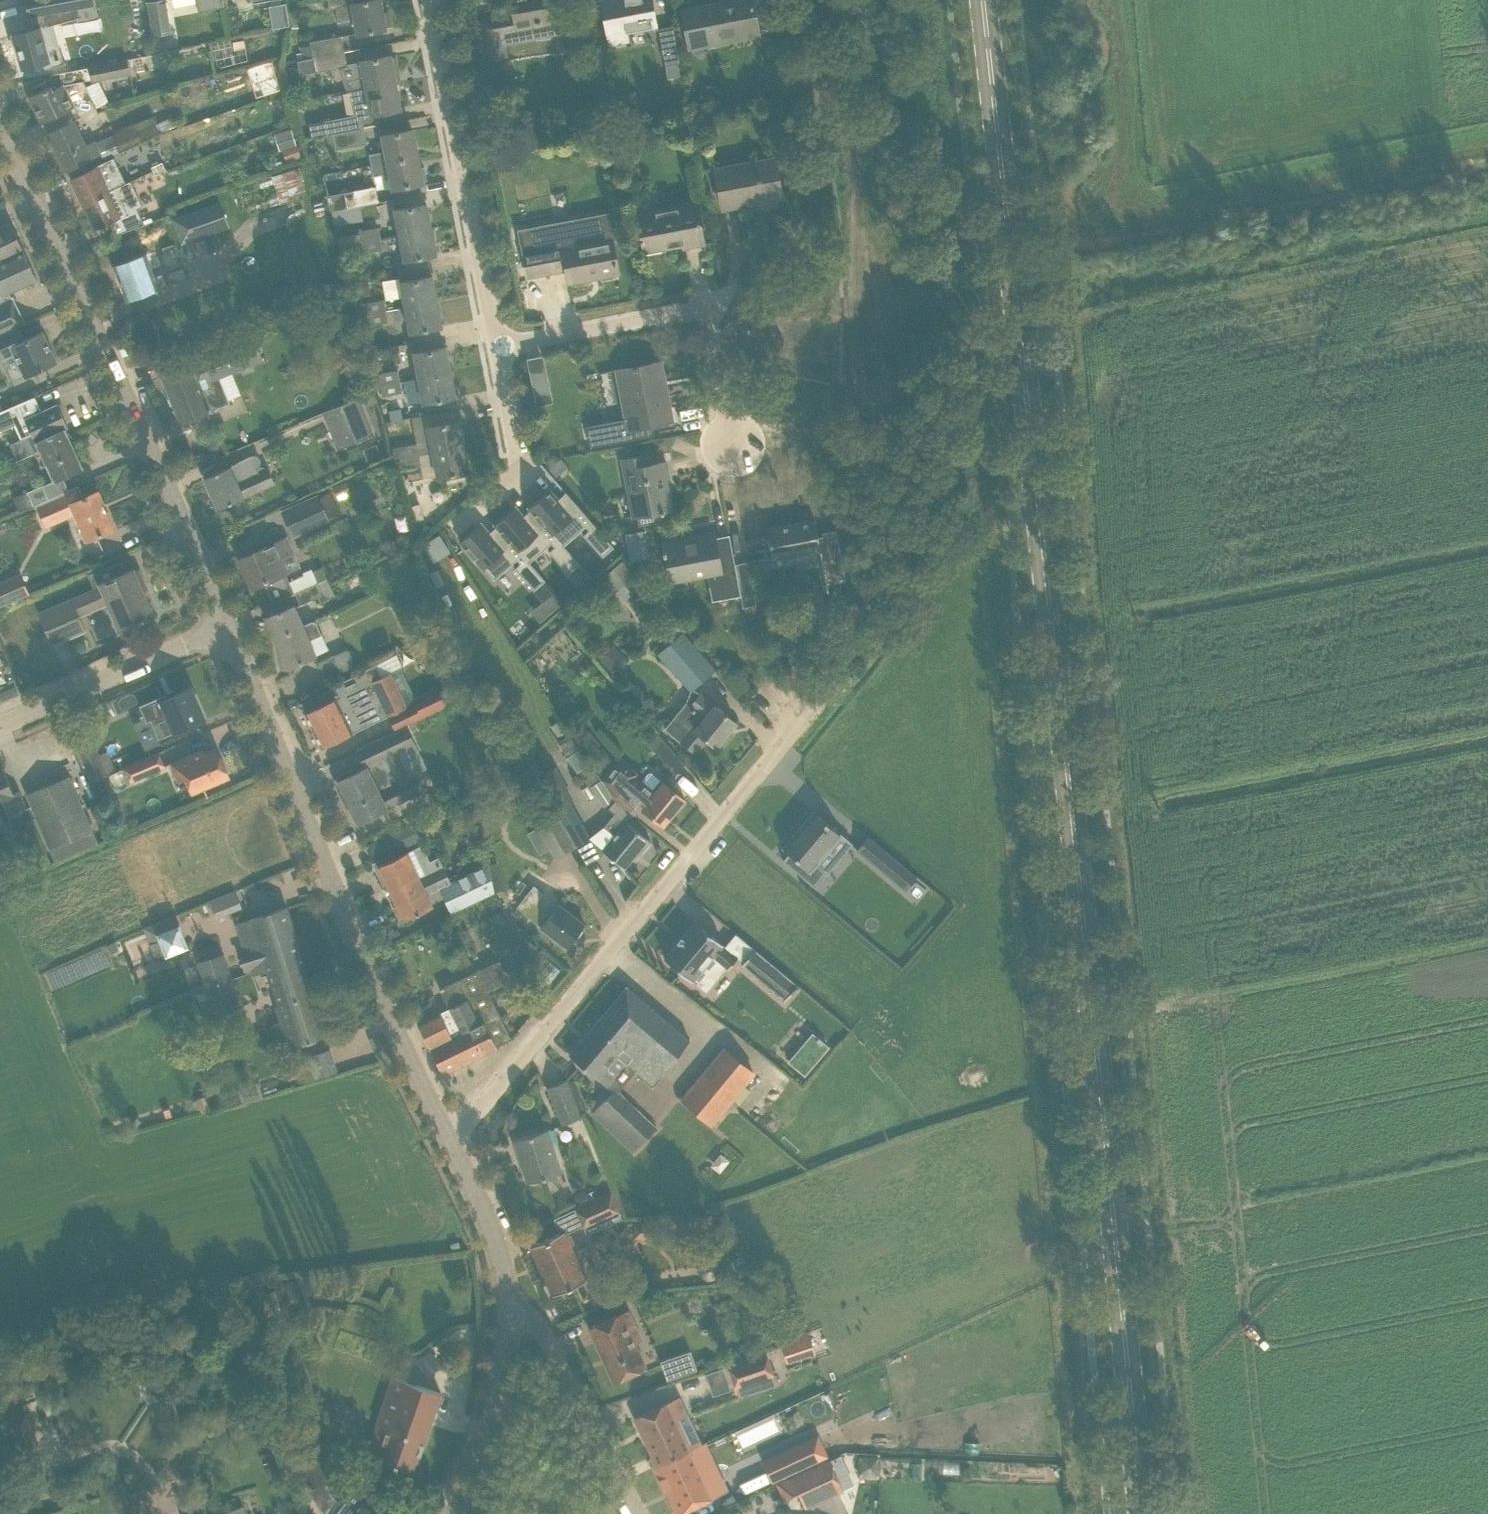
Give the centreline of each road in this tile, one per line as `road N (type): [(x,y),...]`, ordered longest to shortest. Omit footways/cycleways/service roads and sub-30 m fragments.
road 1 (primary): [(1143,1513),(984,0)]
road 2 (residential): [(445,1128),(472,1113),(817,707)]
road 3 (unclassified): [(227,626),(0,120)]
road 4 (unclassified): [(445,1128),(348,925),(227,626)]
road 5 (residential): [(497,345),(430,0)]
road 6 (residential): [(729,443),(711,312),(497,345)]
road 7 (unclassified): [(641,1513),(544,1333),(510,1307)]
road 8 (residential): [(0,724),(227,626)]
road 9 (unclassified): [(454,1513),(492,1428),(510,1307)]
road 10 (unclassified): [(510,1307),(493,1230),(445,1128)]
road 11 (residential): [(0,1485),(58,1462),(124,1449),(164,1487)]

